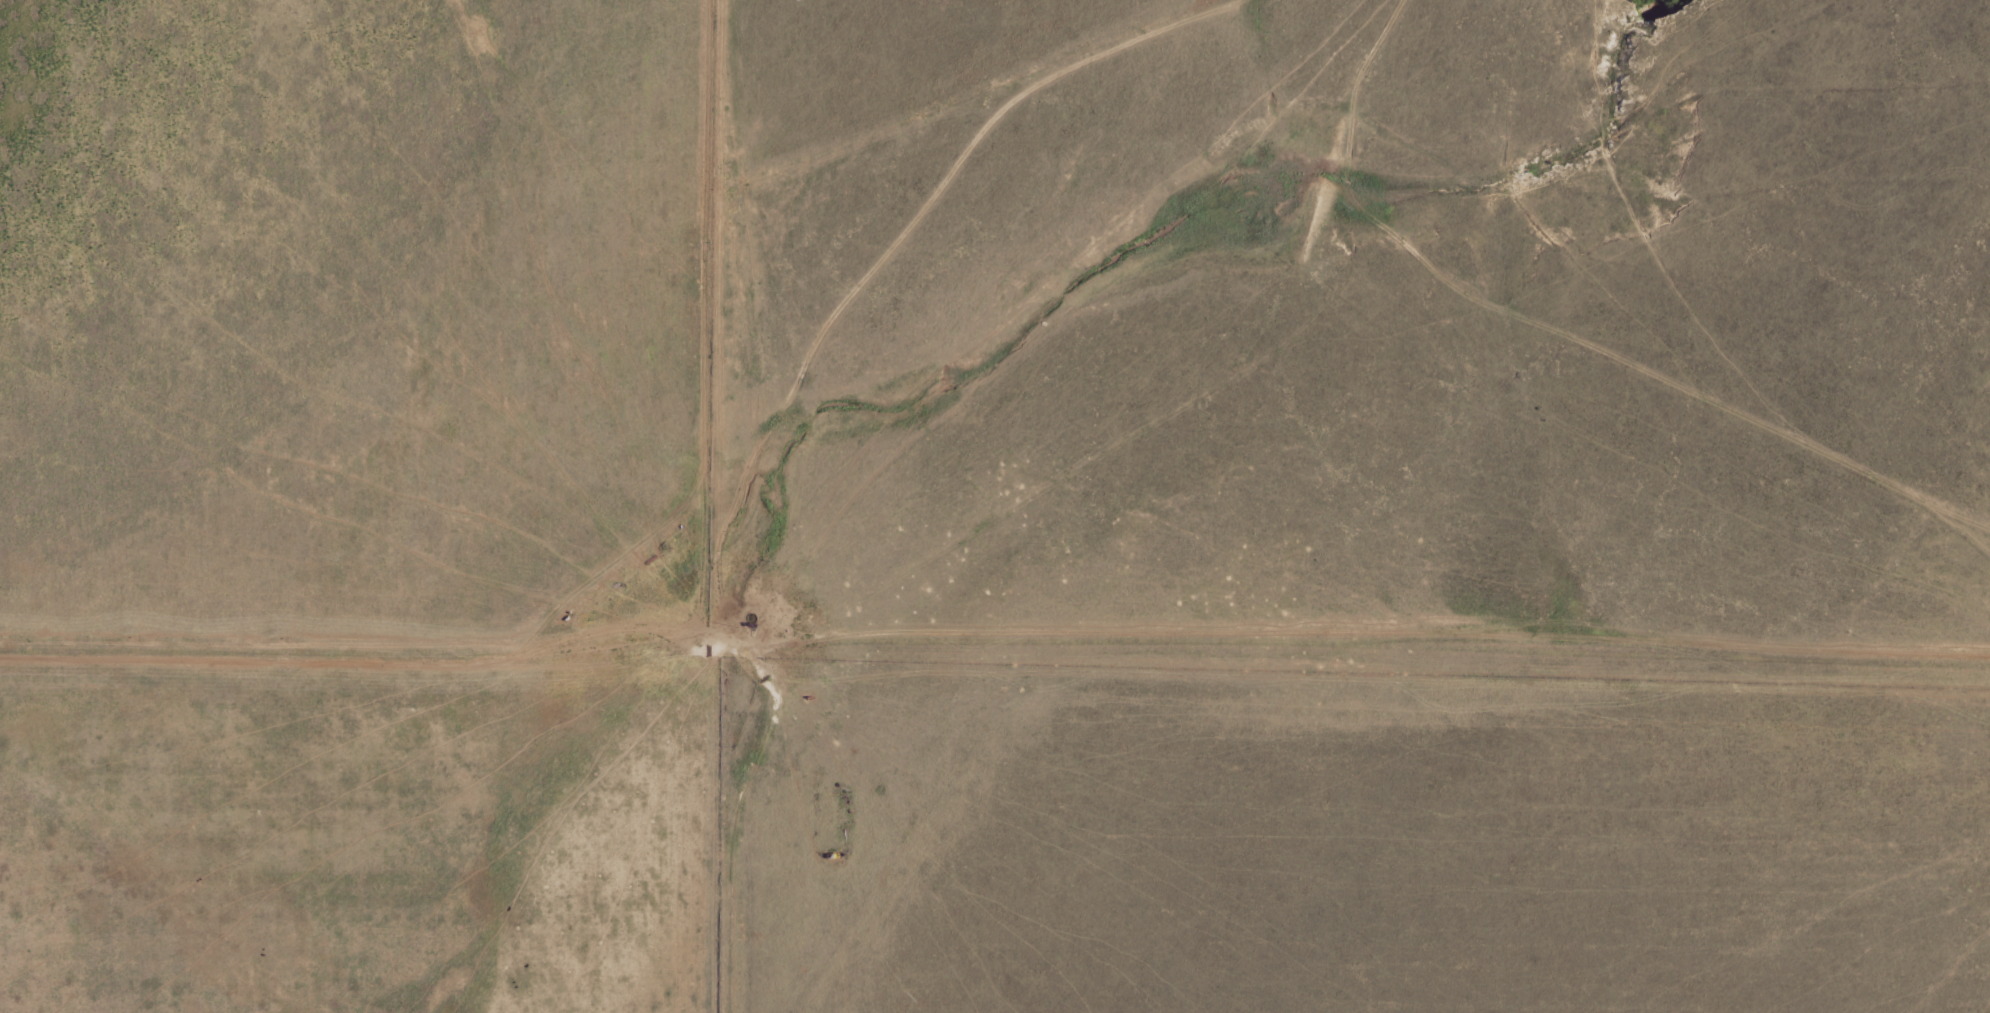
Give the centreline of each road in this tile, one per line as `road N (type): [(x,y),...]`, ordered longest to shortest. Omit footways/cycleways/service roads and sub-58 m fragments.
road 1 (track): [(734,640),(687,643),(628,628),(496,663),(0,659)]

